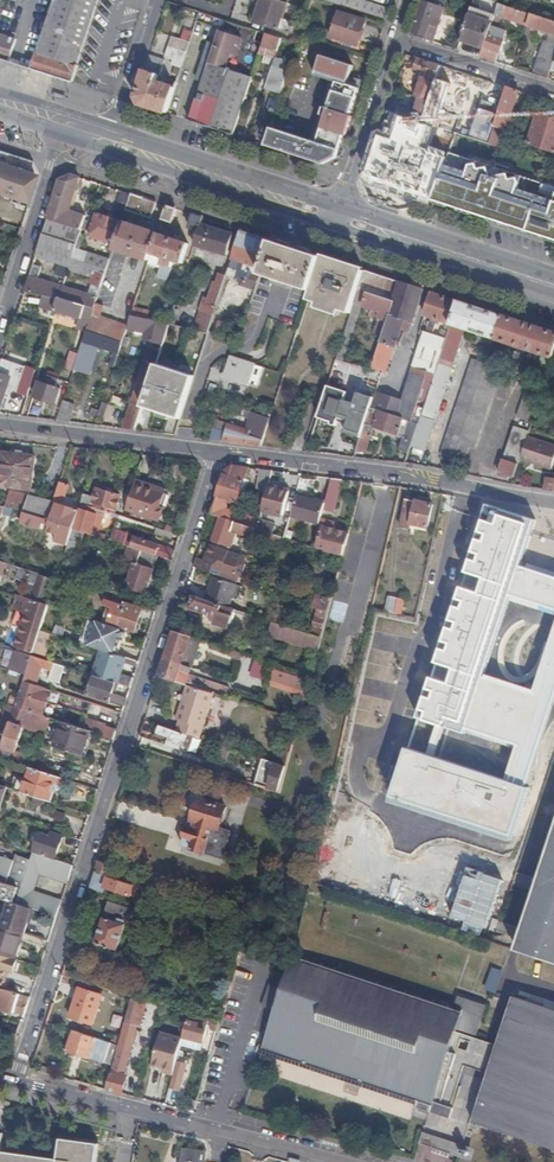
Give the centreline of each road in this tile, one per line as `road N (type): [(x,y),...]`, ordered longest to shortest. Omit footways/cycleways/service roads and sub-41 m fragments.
road 1 (residential): [(14,1081),(214,452)]
road 2 (residential): [(214,452),(421,476),(553,502)]
road 3 (residential): [(14,1081),(342,1161)]
road 4 (primary): [(107,142),(339,217)]
road 5 (primary): [(339,217),(553,287)]
road 6 (residential): [(0,425),(214,452)]
road 7 (residential): [(62,126),(0,327)]
road 8 (residential): [(339,217),(394,41)]
road 9 (residential): [(394,41),(553,94)]

